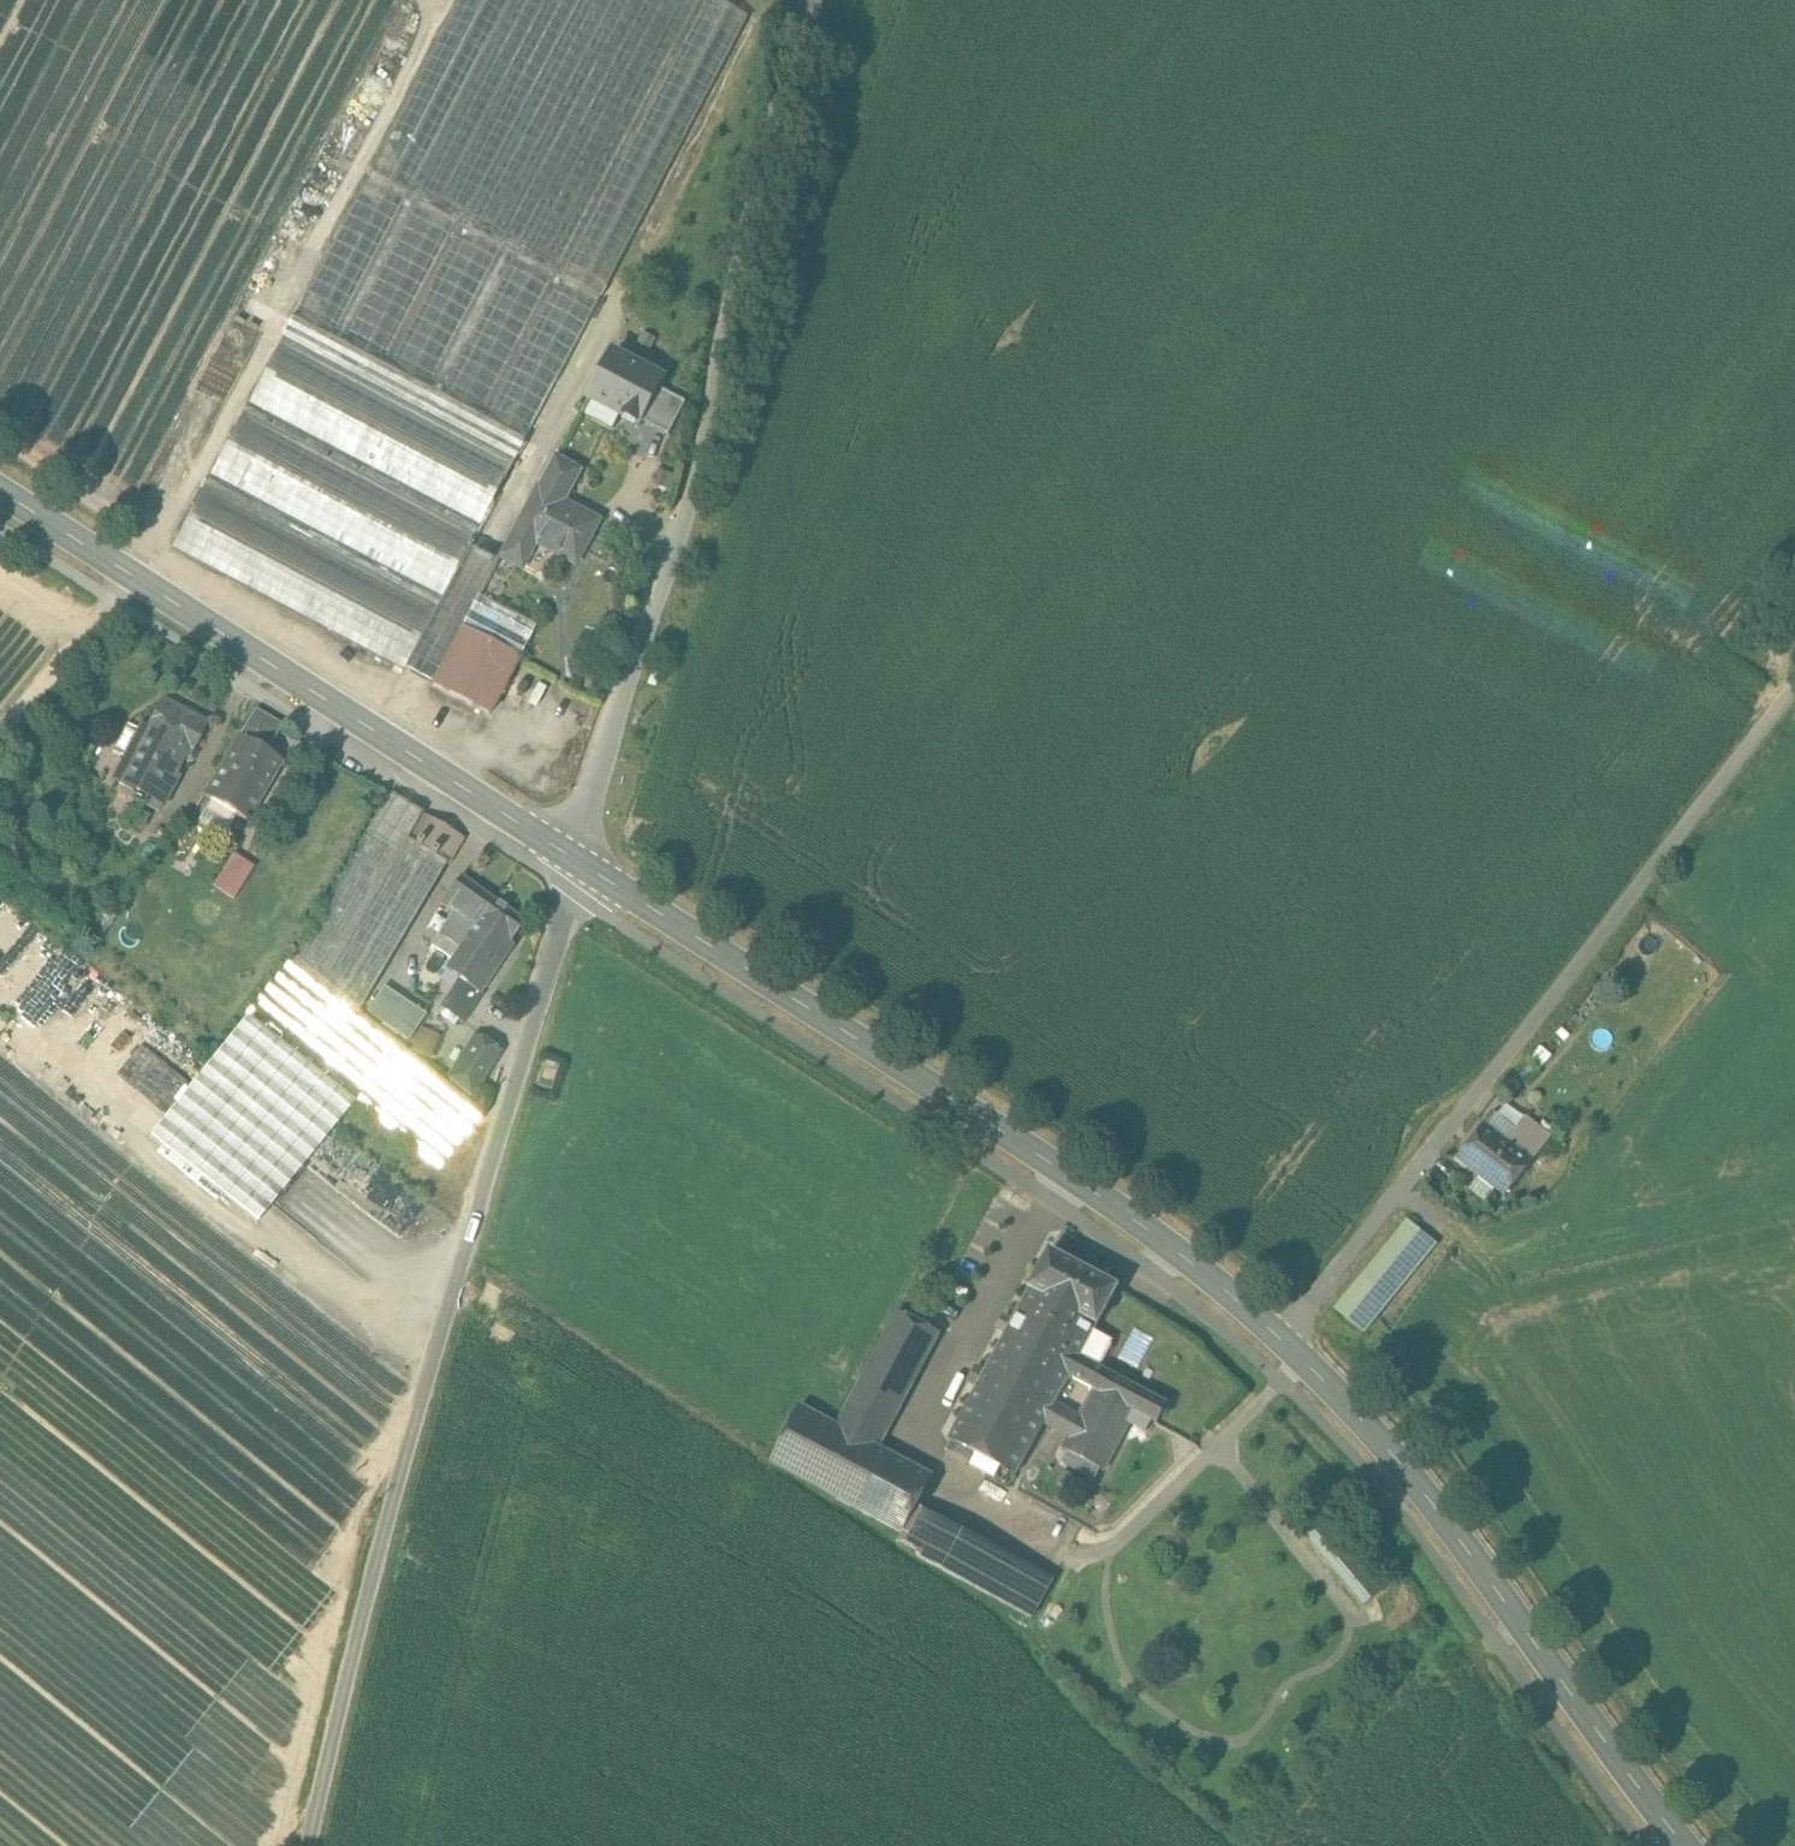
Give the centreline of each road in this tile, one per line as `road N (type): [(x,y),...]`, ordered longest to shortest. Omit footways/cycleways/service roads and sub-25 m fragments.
road 1 (unclassified): [(580,864),(432,1361),(310,1845)]
road 2 (residential): [(806,0),(767,139),(697,478),(594,778),(580,864)]
road 3 (secondary): [(1278,1336),(1189,1256),(1063,1170),(580,864)]
road 4 (unclassified): [(1278,1336),(1794,688)]
road 5 (secondary): [(580,864),(0,492)]
road 6 (secondary): [(1687,1845),(1428,1496),(1278,1336)]

